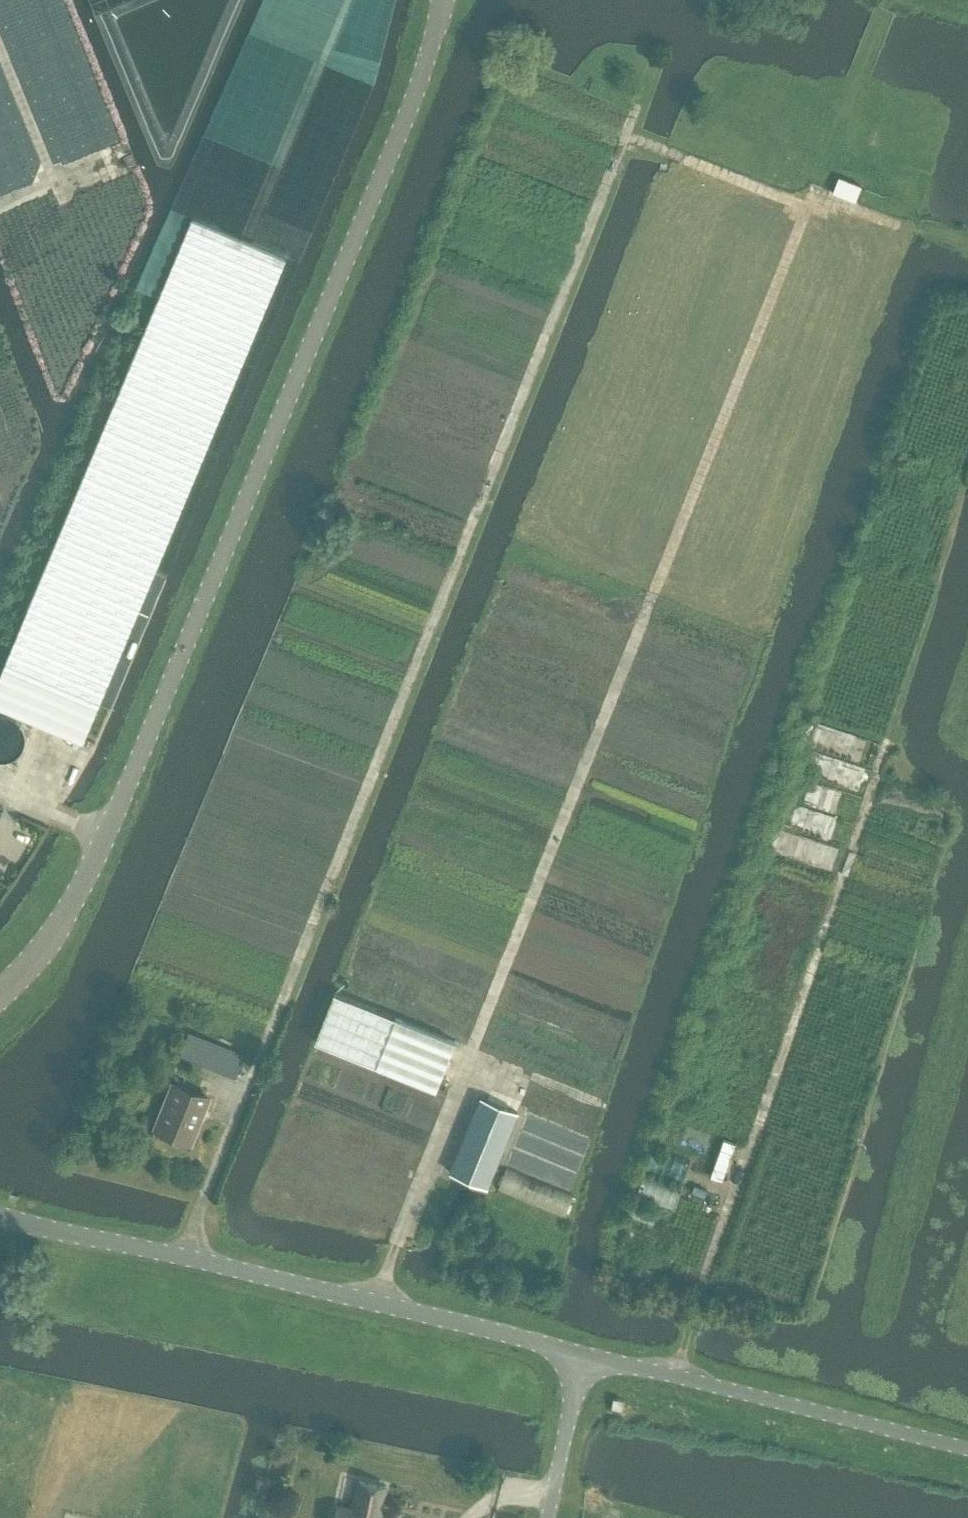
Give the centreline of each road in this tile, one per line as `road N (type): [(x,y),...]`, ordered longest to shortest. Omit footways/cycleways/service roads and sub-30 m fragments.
road 1 (track): [(473,1050),(807,212),(625,135),(279,1007)]
road 2 (unclassified): [(0,991),(45,945),(95,868),(432,61),(441,0)]
road 3 (track): [(676,1376),(869,752)]
road 4 (unclassified): [(0,1217),(580,1358)]
road 5 (unclassified): [(580,1358),(967,1447)]
road 6 (unclassified): [(547,1517),(580,1358)]

